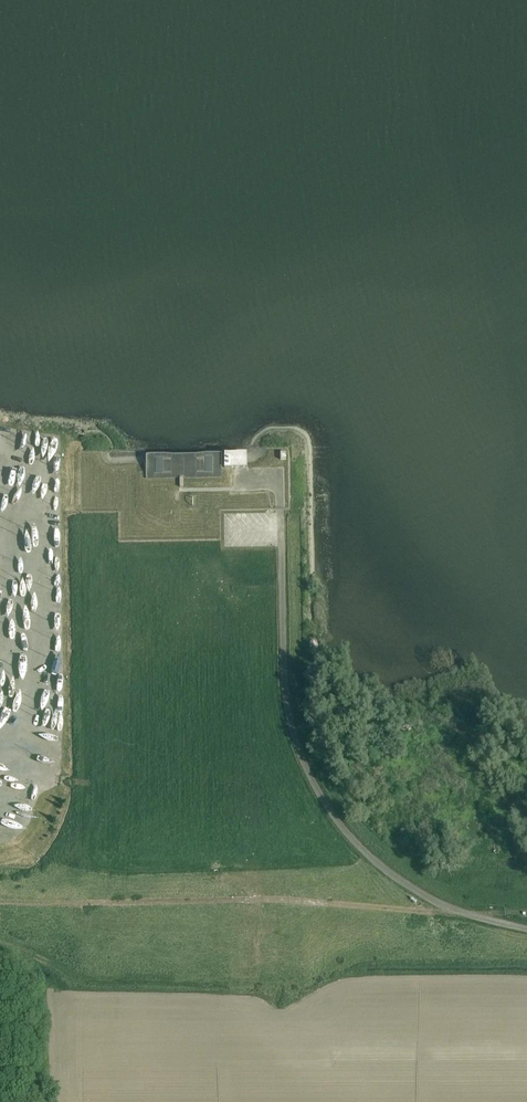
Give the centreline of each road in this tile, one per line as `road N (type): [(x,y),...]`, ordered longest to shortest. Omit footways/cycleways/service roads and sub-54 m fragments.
road 1 (unclassified): [(526,930),(476,918),(407,887),(315,788),(288,707),(280,483),(243,479)]
road 2 (track): [(526,913),(0,906)]

